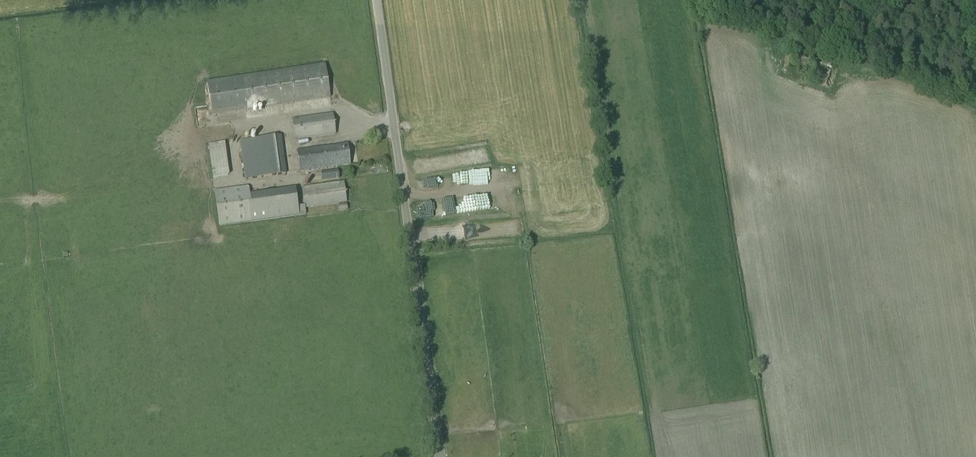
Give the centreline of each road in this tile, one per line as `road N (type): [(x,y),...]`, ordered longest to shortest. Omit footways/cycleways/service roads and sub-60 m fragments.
road 1 (unclassified): [(447,456),(383,0)]

